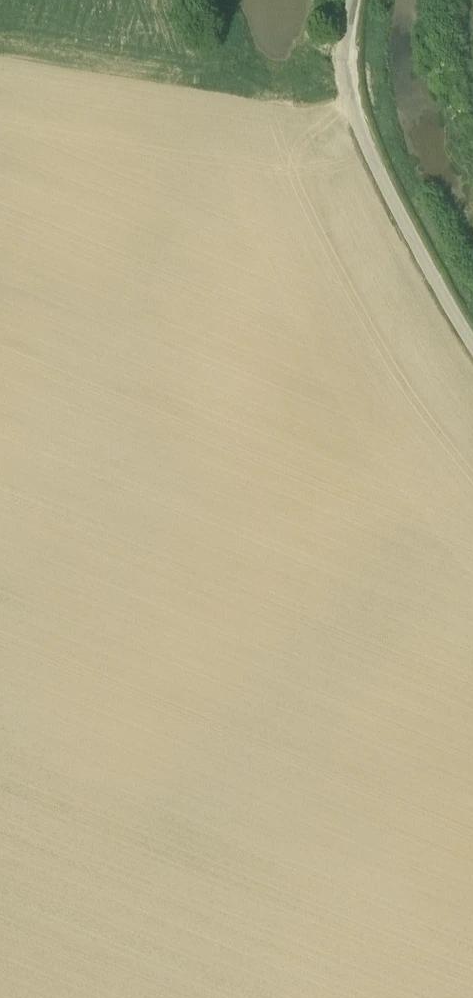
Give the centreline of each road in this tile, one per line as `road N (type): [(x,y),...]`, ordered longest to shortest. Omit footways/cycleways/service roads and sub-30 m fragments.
road 1 (unclassified): [(472,347),(399,215),(355,117),(344,58),(351,0)]

